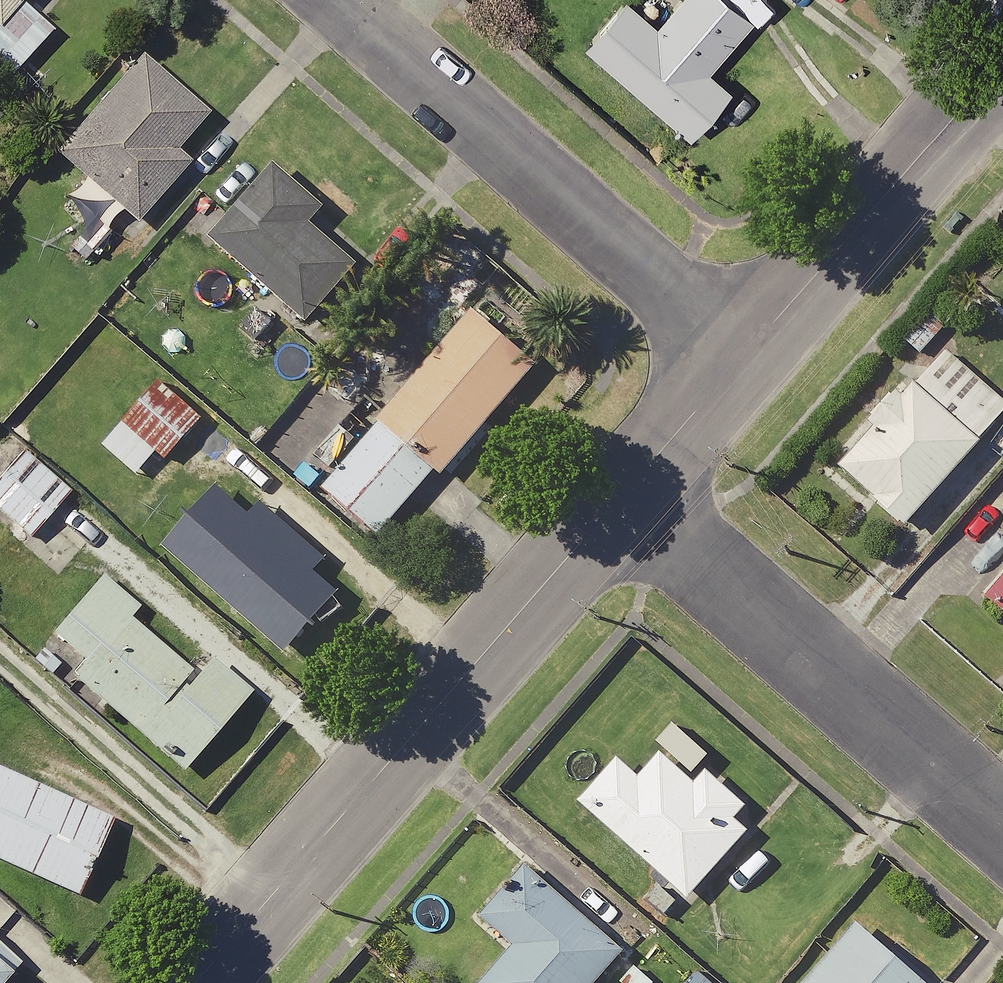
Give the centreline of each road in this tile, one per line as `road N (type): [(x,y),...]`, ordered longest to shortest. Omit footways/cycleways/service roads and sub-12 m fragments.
road 1 (residential): [(197,982),(624,496)]
road 2 (residential): [(336,0),(747,351)]
road 3 (residential): [(624,496),(1002,827)]
road 4 (residential): [(747,351),(1002,61)]
road 5 (residential): [(624,496),(747,351)]

